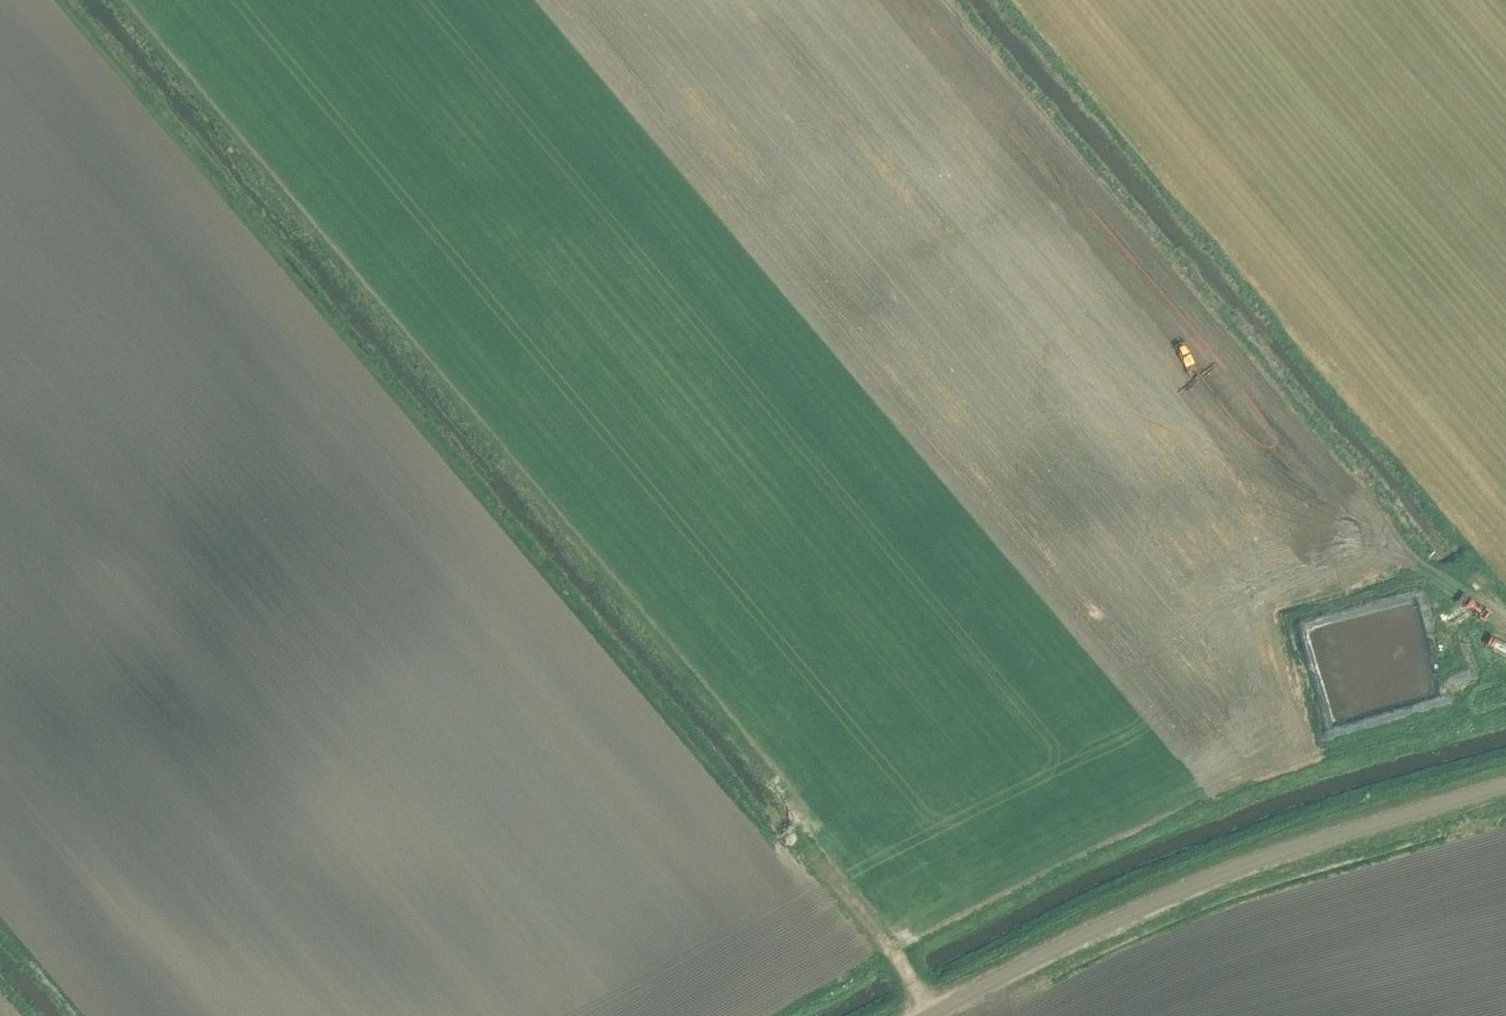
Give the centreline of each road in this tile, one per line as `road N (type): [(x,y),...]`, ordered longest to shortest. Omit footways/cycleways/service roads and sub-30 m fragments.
road 1 (unclassified): [(928,1015),(1256,863),(1505,786)]

